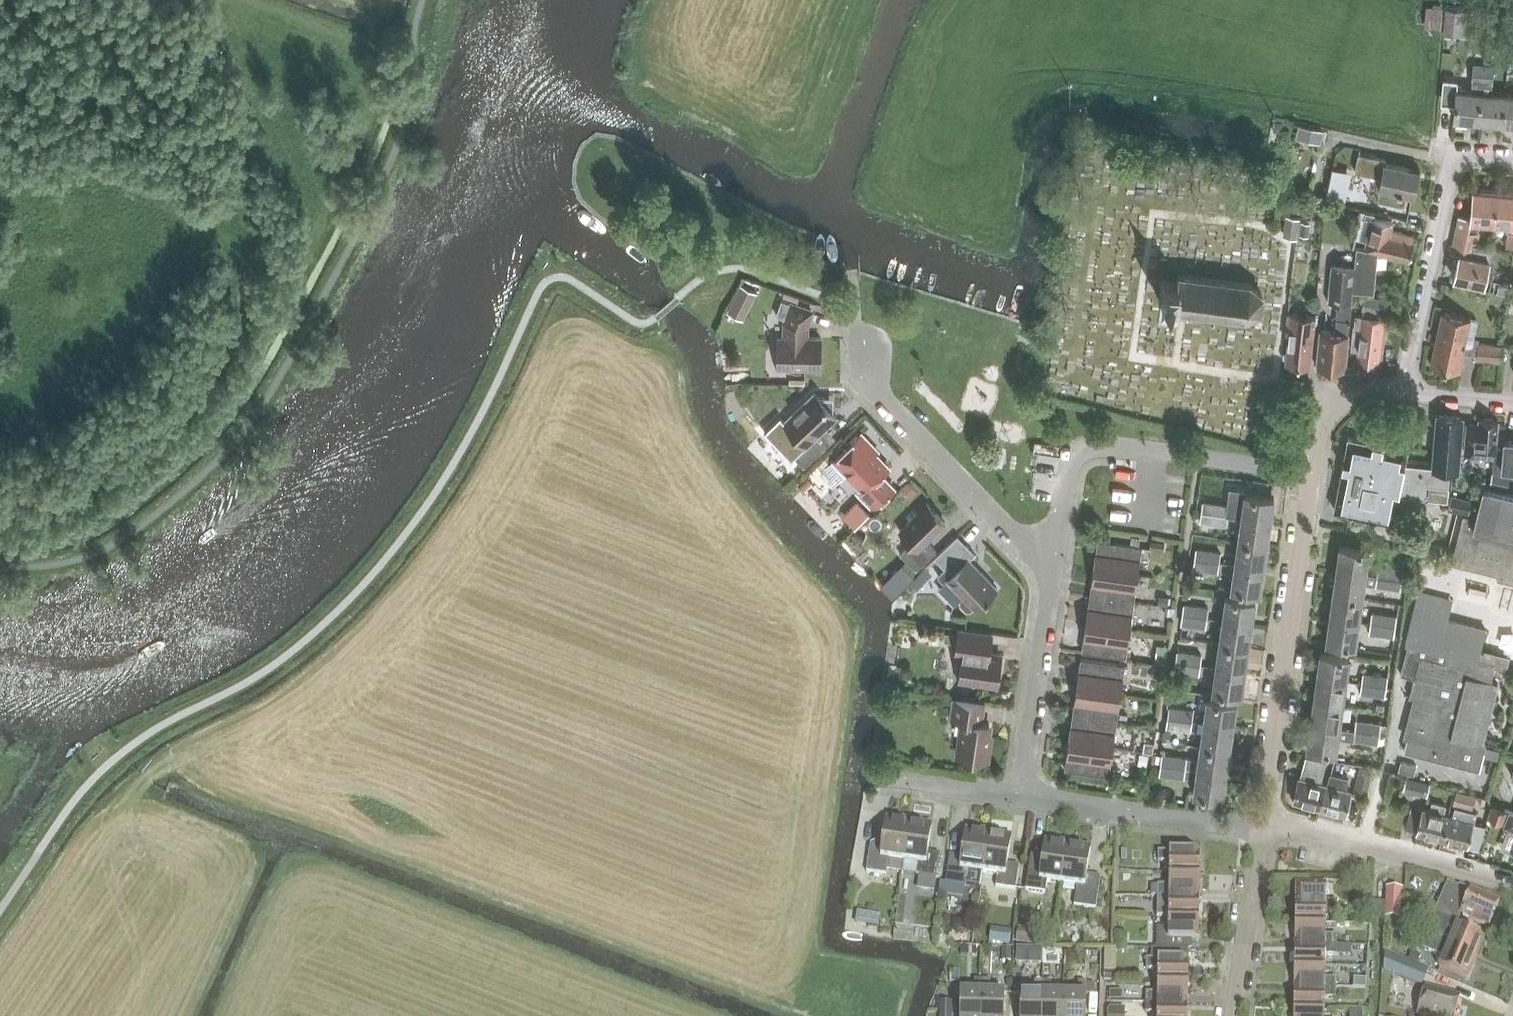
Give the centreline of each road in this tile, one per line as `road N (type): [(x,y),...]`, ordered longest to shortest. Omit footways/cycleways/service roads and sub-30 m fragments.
road 1 (residential): [(1052,577),(1069,461),(1087,446),(1311,474)]
road 2 (residential): [(1262,819),(1311,474)]
road 3 (residential): [(1052,577),(862,379),(861,336)]
road 4 (residential): [(1401,393),(1454,153),(1512,158)]
road 5 (residential): [(1262,819),(1512,885)]
road 6 (residential): [(1260,829),(1021,795)]
road 7 (residential): [(1021,795),(1052,577)]
road 8 (residential): [(1229,1015),(1260,829)]
road 9 (residential): [(1311,474),(1324,415),(1354,394),(1401,393)]
road 10 (residential): [(1021,795),(888,776)]

